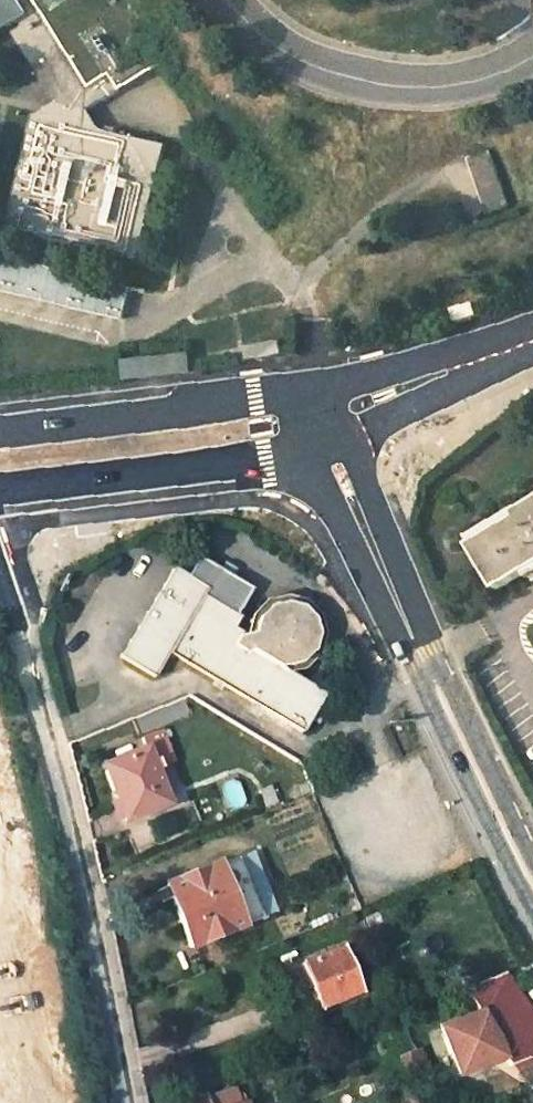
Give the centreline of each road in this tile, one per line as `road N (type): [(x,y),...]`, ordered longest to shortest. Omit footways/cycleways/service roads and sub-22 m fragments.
road 1 (unclassified): [(0,581),(75,836),(129,1102)]
road 2 (tertiary): [(0,485),(307,454)]
road 3 (tertiary): [(298,392),(0,430)]
road 4 (tertiary): [(532,883),(425,658)]
road 5 (tertiary): [(532,336),(298,392)]
road 6 (tertiary): [(307,454),(382,602),(425,658)]
road 7 (tertiary): [(425,658),(347,440)]
road 8 (tertiary): [(347,440),(532,346)]

